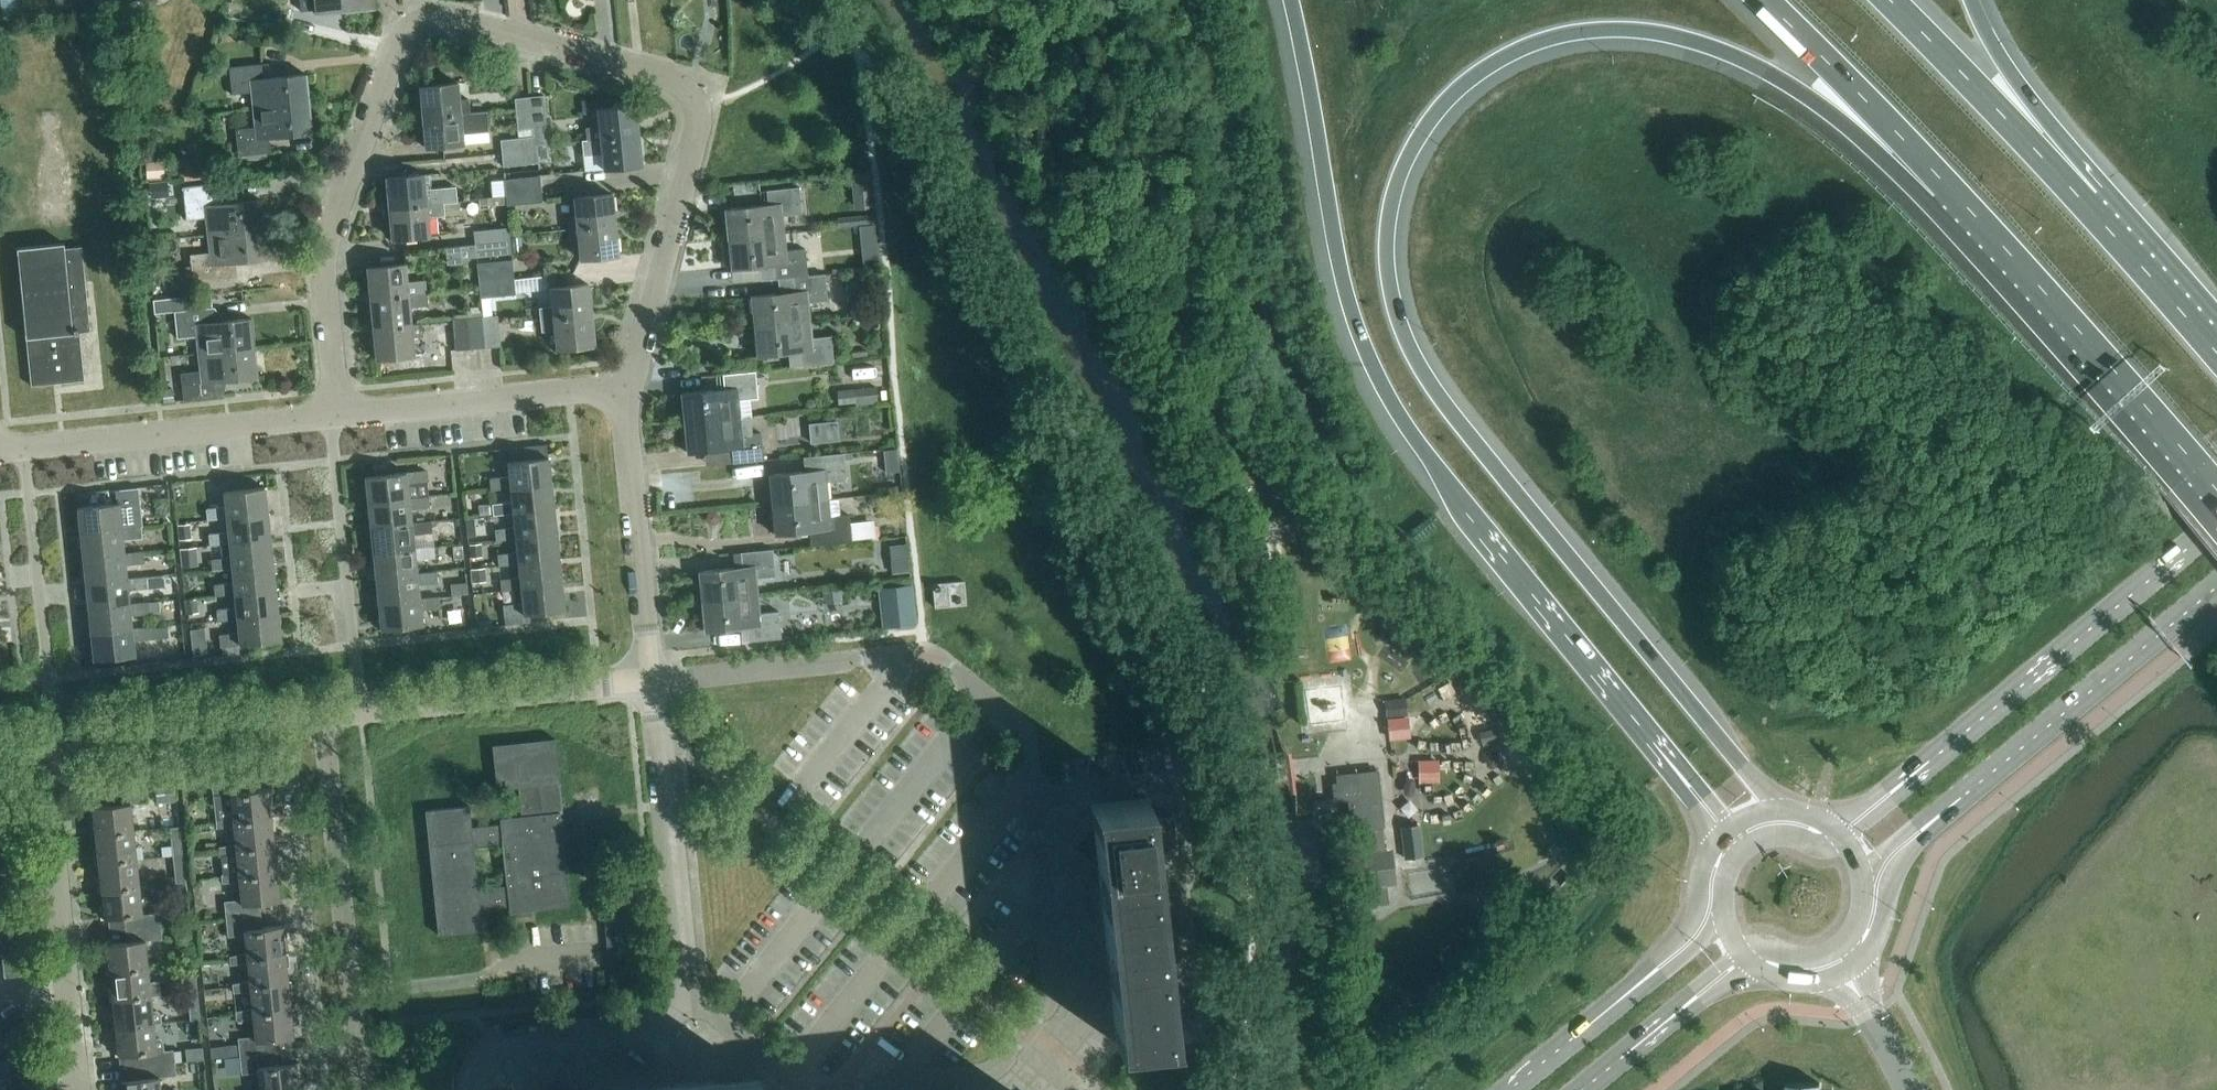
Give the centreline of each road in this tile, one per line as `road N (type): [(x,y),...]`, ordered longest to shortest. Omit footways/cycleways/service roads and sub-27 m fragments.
road 1 (trunk): [(1789,810),(1715,734),(1410,352),(1389,282),(1395,195),(1437,113),(1469,80),(1507,54),(1604,29),(1654,31),(1744,59),(1956,196)]
road 2 (residential): [(619,385),(699,127),(691,93),(677,82),(412,9),(319,236),(335,411)]
road 3 (trunk): [(1289,0),(1347,300),(1367,361),(1468,515),(1672,764)]
road 4 (unclassified): [(1029,1027),(1051,979),(1030,739),(1015,719),(937,654),(647,677)]
road 5 (trunk): [(1956,196),(2216,490)]
road 6 (unclassified): [(371,1089),(319,713)]
road 7 (secondary): [(2216,523),(1930,761)]
road 8 (unclassified): [(679,1012),(647,677)]
road 9 (secondary): [(1961,798),(2216,588)]
road 10 (residential): [(335,411),(20,440)]
road 11 (residential): [(46,742),(20,440)]
road 12 (residential): [(360,708),(335,411)]
road 13 (residential): [(647,677),(619,385)]
road 14 (unclassified): [(360,708),(647,677)]
road 15 (trunk): [(2090,207),(1890,0)]
road 16 (residential): [(619,385),(335,411)]
road 17 (unclassified): [(319,713),(46,742)]
road 18 (trunk): [(1765,0),(1956,196)]
road 19 (residential): [(66,984),(46,742)]
road 20 (trunk): [(2090,207),(1971,0)]
road 21 (unclassified): [(479,1089),(487,1053),(508,1038),(679,1012)]
road 22 (unclassified): [(1029,1027),(995,1068),(837,1089)]
road 23 (secondary): [(1844,969),(1879,934),(1901,864),(1961,798)]
road 24 (trunk): [(2216,354),(2090,207)]
road 25 (secondary): [(1713,849),(1684,932),(1621,998)]
road 26 (unclassified): [(835,1089),(792,1084),(679,1012)]
road 27 (secondary): [(1621,998),(1507,1089)]
road 28 (secondary): [(1723,917),(1665,972),(1621,998)]
road 29 (secondary): [(1865,881),(1881,853),(1961,798)]
road 30 (secondary): [(1930,761),(1825,821)]
road 31 (secondary): [(1655,1030),(1758,967)]

